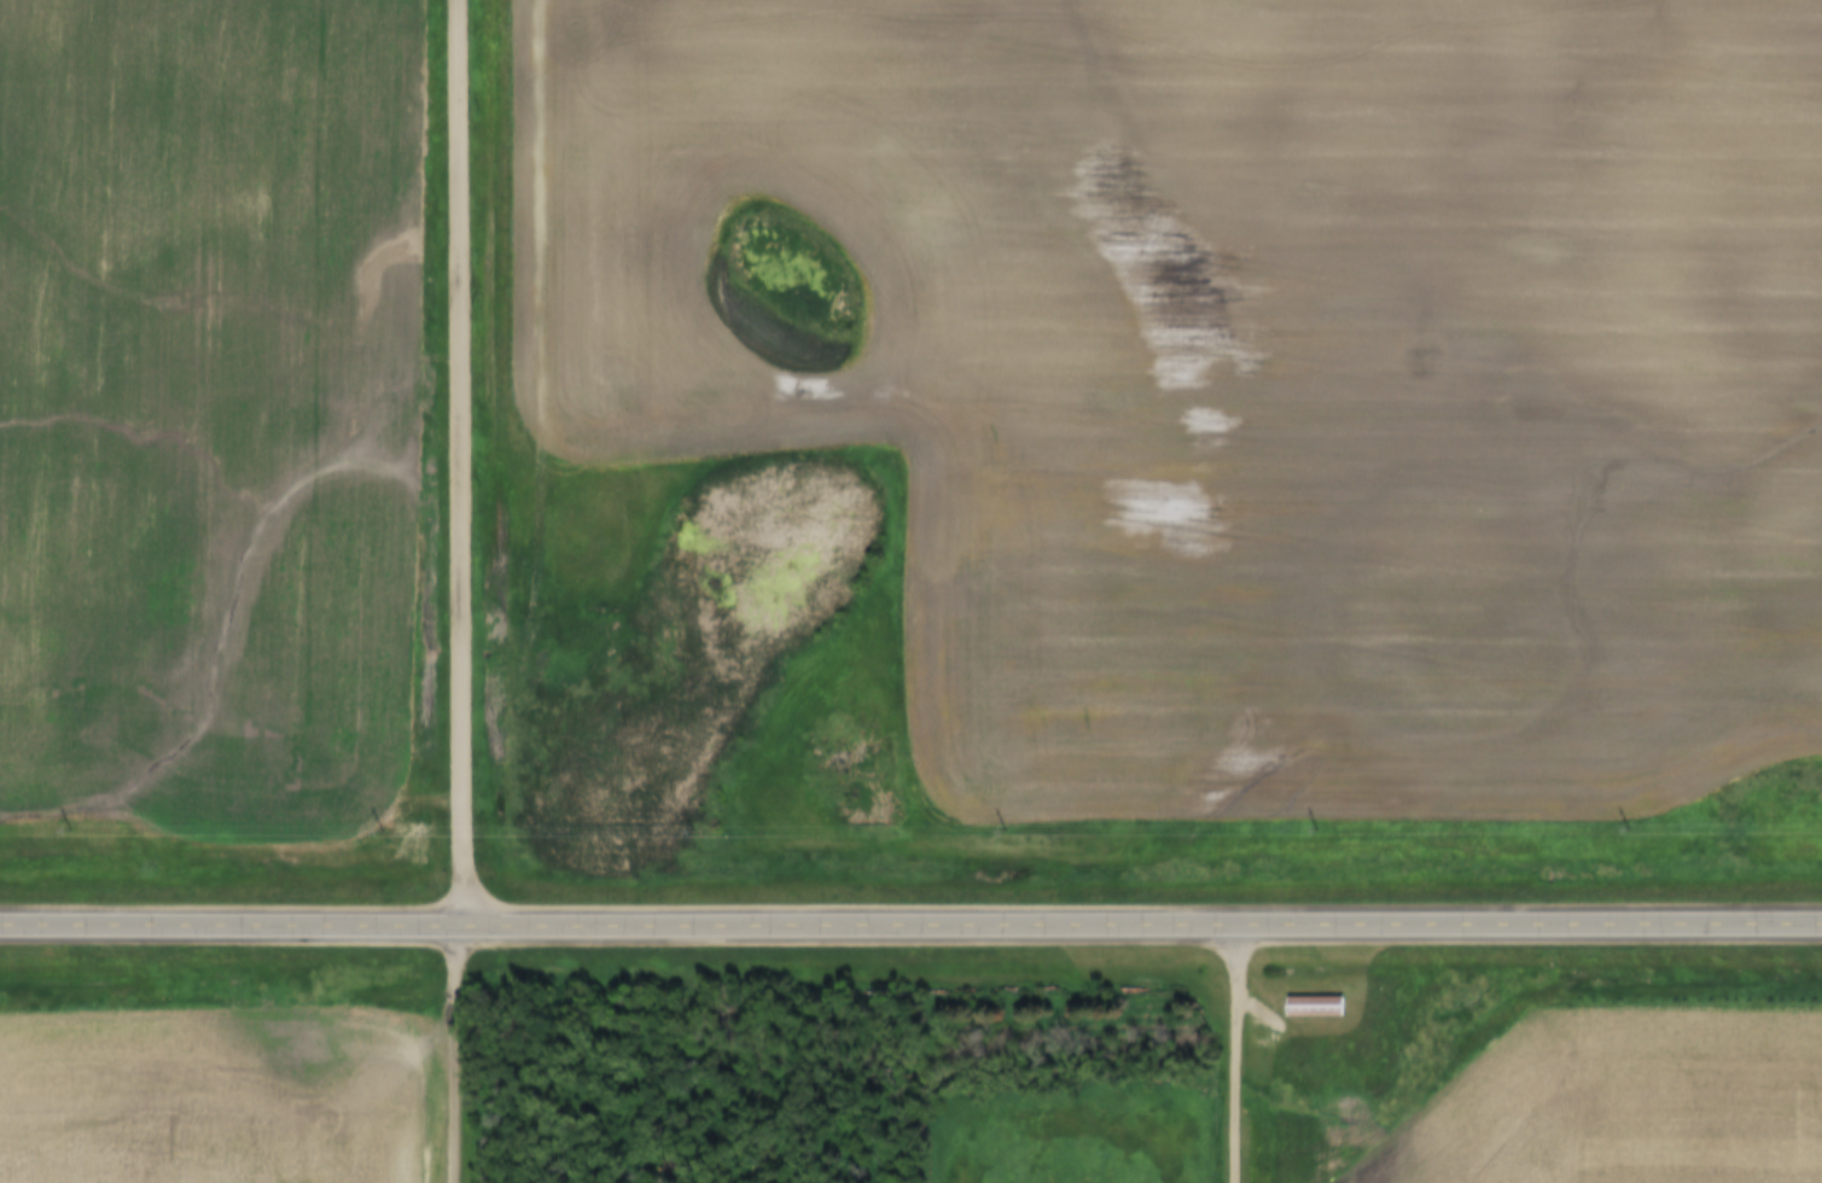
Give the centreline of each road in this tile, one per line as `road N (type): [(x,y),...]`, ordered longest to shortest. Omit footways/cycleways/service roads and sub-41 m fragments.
road 1 (primary): [(0,927),(1821,926)]
road 2 (residential): [(465,927),(458,0)]
road 3 (track): [(442,1182),(465,927)]

